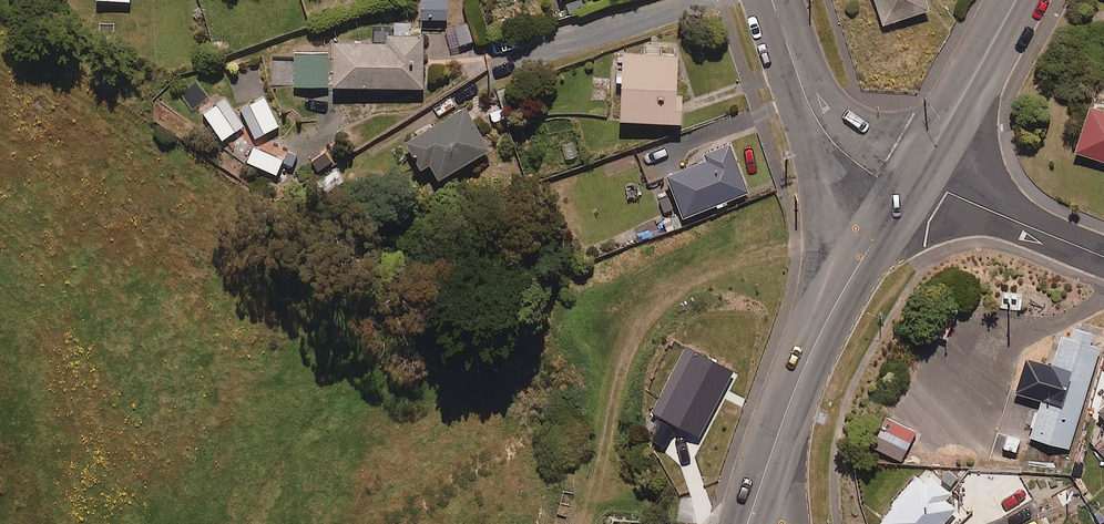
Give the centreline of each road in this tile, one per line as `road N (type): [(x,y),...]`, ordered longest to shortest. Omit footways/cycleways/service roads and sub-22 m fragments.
road 1 (secondary): [(909,183),(836,303),(777,435)]
road 2 (secondary): [(772,0),(827,134),(878,177),(909,183)]
road 3 (tertiary): [(909,183),(1017,0)]
road 4 (residential): [(1103,257),(909,183)]

